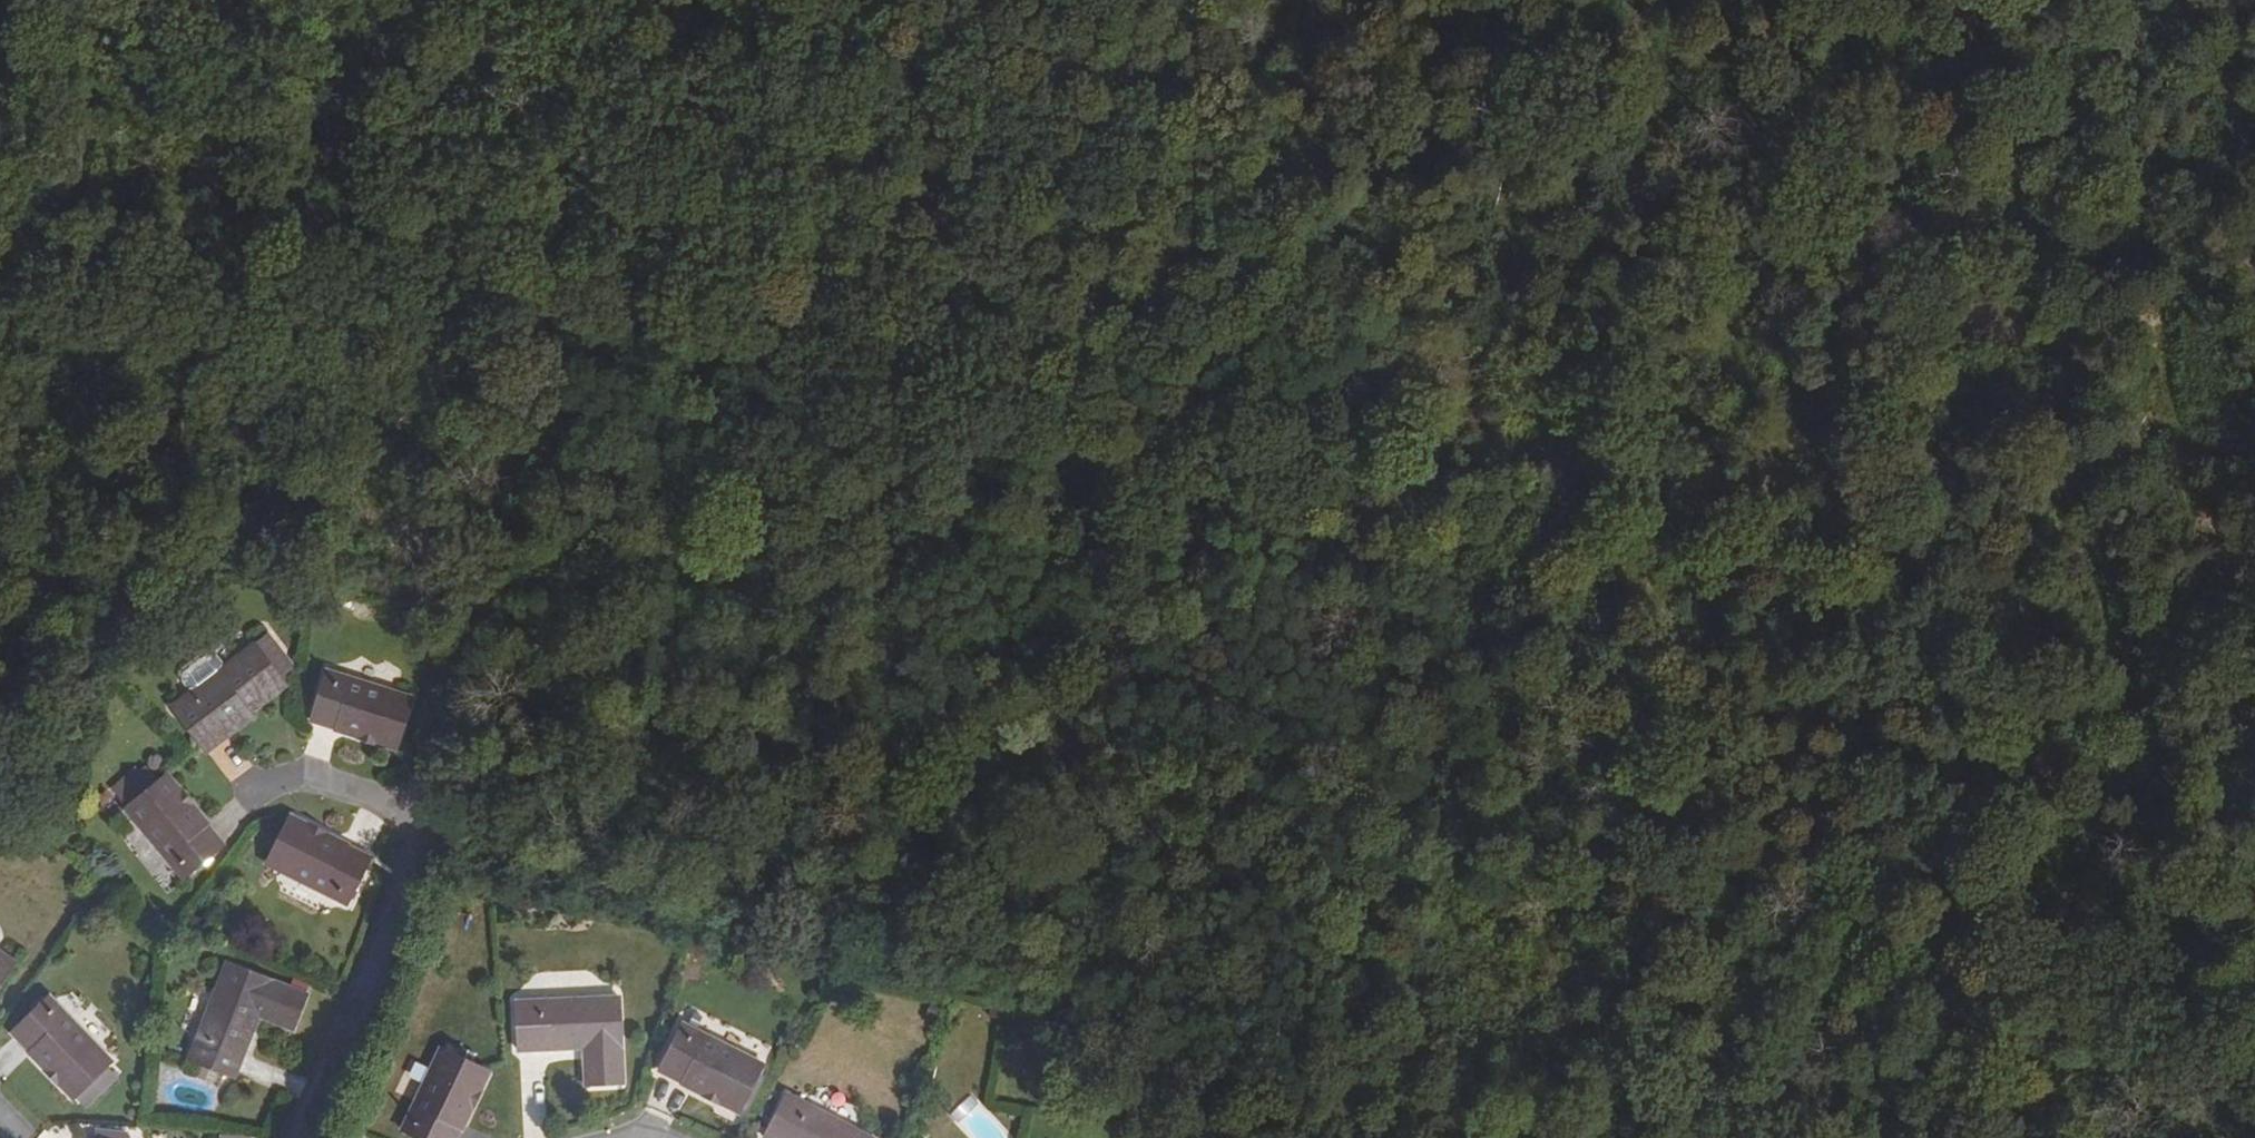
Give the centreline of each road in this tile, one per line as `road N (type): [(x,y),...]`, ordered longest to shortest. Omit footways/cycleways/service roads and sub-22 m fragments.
road 1 (track): [(400,830),(442,753),(551,270),(571,0)]
road 2 (residential): [(288,1137),(411,851),(388,805),(302,775),(252,790)]

